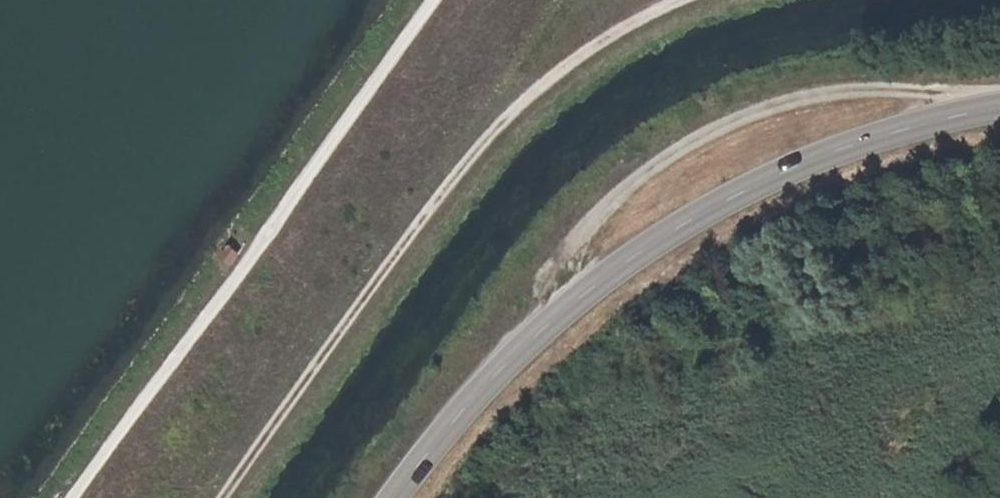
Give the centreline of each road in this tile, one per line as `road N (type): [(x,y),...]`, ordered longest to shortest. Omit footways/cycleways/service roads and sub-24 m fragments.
road 1 (tertiary): [(999,109),(905,128),(708,209),(534,332),(396,497)]
road 2 (track): [(685,0),(637,18),(553,71),(485,126),(213,497)]
road 3 (track): [(439,0),(74,497)]

